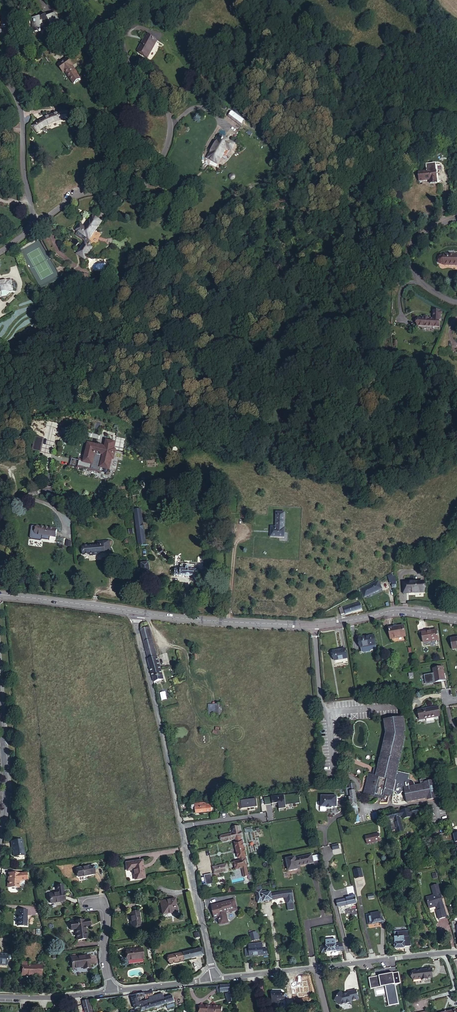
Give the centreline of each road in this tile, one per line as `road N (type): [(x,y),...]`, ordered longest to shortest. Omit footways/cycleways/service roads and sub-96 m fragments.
road 1 (residential): [(138,612),(214,979)]
road 2 (residential): [(68,0),(168,116),(169,137),(143,179),(71,197),(33,223)]
road 3 (tertiary): [(456,618),(402,609),(314,625),(138,612)]
road 4 (residential): [(33,223),(21,117),(0,76)]
road 5 (residential): [(316,968),(456,952)]
road 6 (tertiary): [(138,612),(0,596)]
road 7 (residential): [(456,303),(415,281),(408,255),(415,236),(456,217)]

